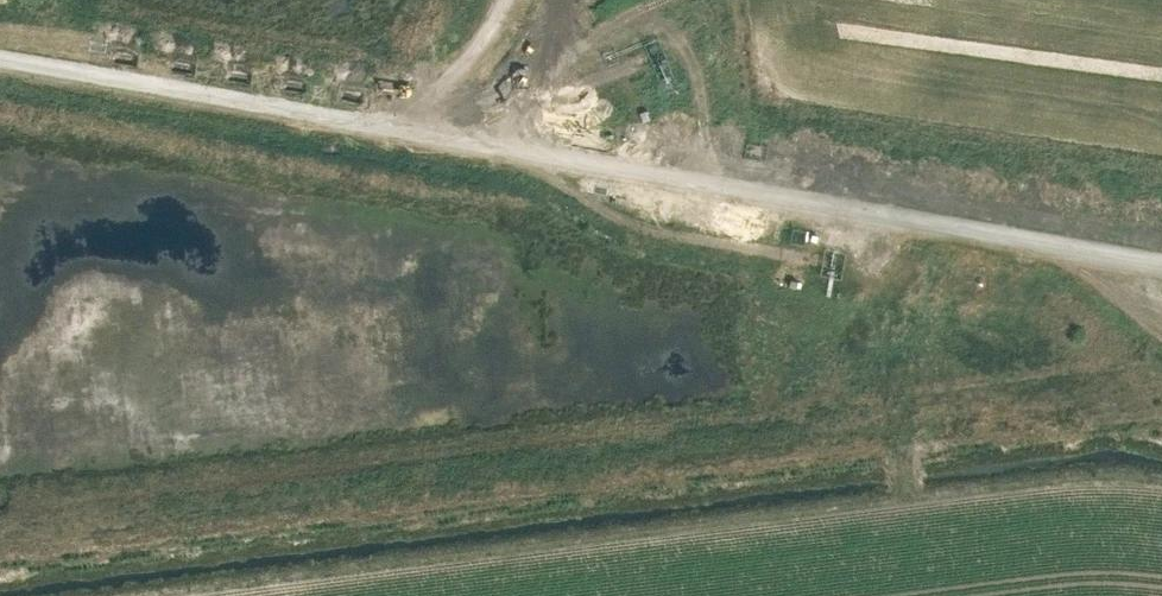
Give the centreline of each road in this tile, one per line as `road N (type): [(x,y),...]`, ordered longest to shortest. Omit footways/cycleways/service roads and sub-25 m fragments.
road 1 (track): [(0,62),(1161,259)]
road 2 (track): [(515,150),(565,74),(638,15)]
road 3 (track): [(383,127),(461,74),(509,0)]
road 4 (track): [(1069,243),(1161,330)]

